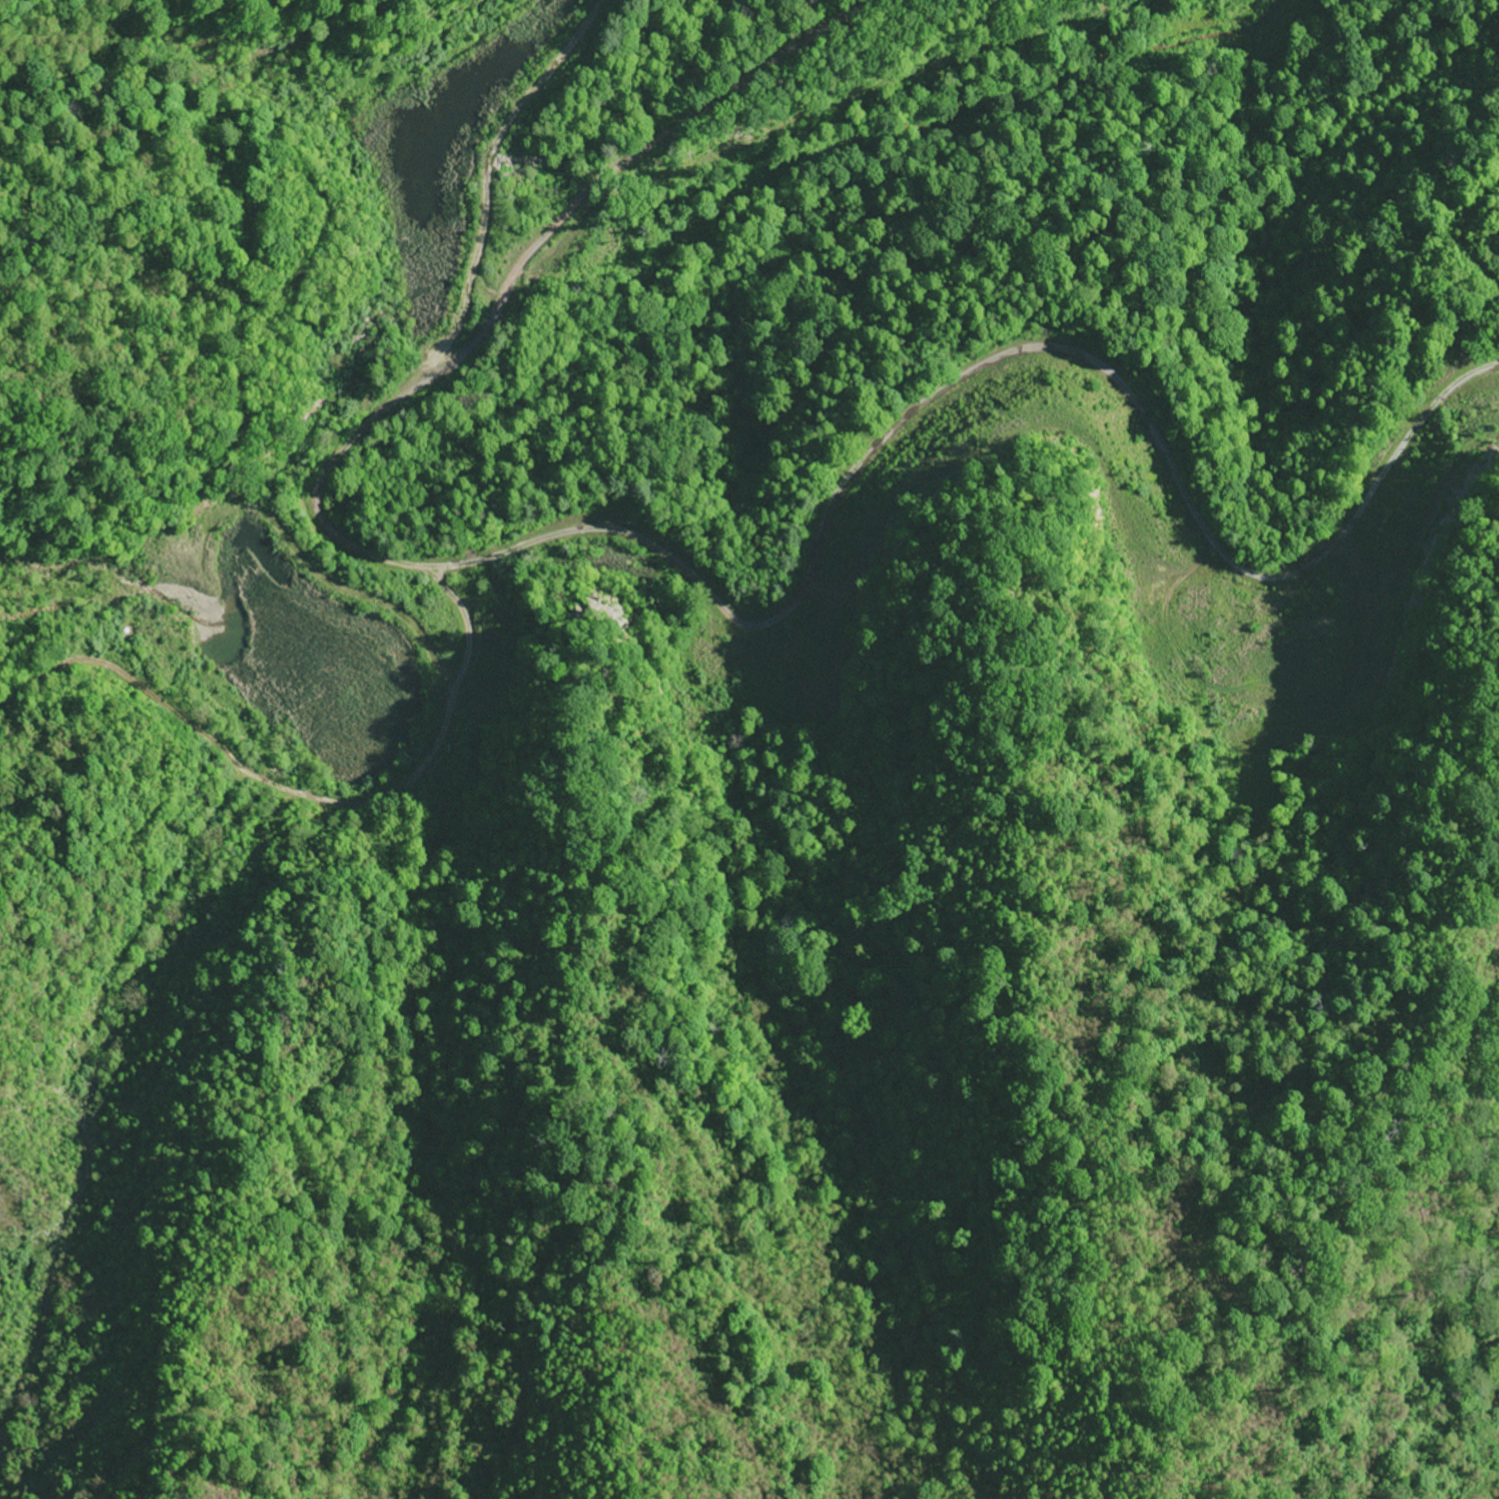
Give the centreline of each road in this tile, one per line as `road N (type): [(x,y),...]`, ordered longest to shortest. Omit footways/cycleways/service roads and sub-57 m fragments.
road 1 (track): [(867,0),(715,105),(624,153),(565,218),(543,224),(476,272),(439,354),(332,468),(330,498),(348,540),(406,564),(451,570),(563,523),(614,515),(666,540),(735,612),(767,619),(803,595),(831,496),(871,438),(974,361),(1040,339),(1086,346),(1122,372),(1218,540),(1245,565),(1290,569),(1322,546),(1425,400),(1498,363)]

